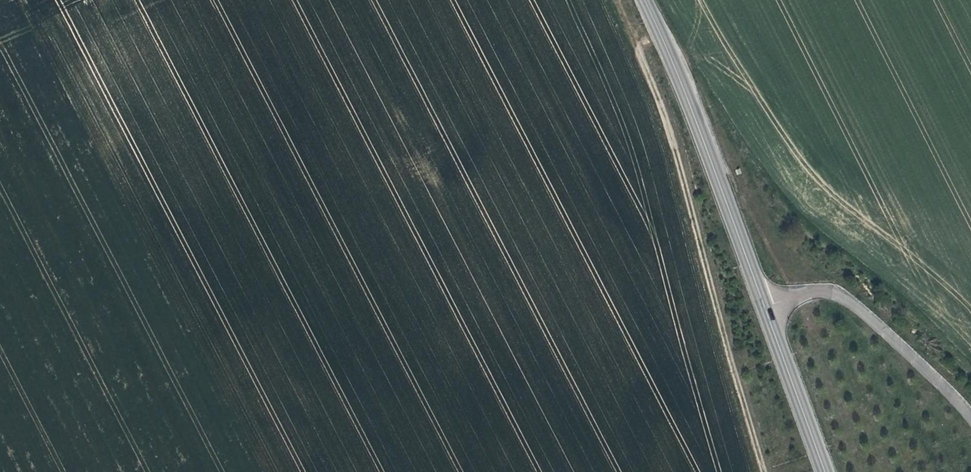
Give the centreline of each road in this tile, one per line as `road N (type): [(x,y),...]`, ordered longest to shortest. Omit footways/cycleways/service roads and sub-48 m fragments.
road 1 (tertiary): [(644,0),(825,471)]
road 2 (track): [(763,471),(678,160),(617,0)]

